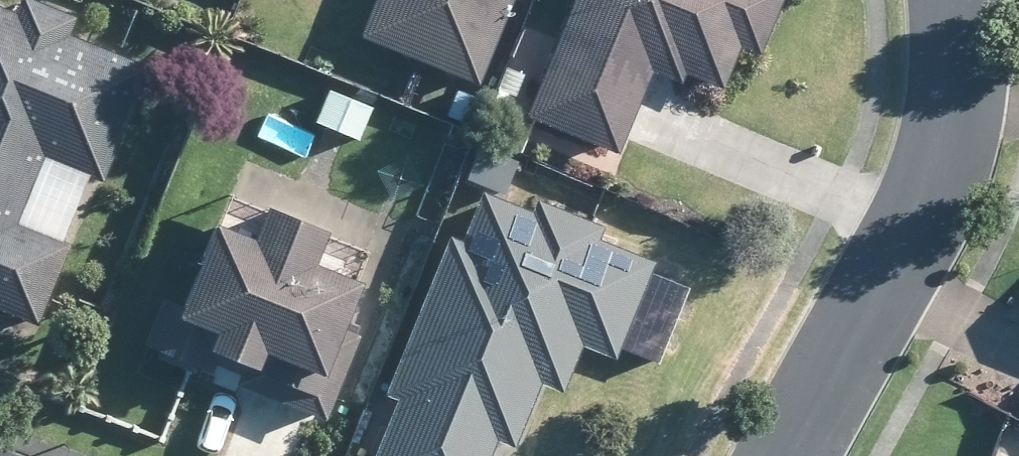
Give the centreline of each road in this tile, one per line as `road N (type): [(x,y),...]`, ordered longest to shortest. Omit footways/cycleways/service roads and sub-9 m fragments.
road 1 (residential): [(788,455),(919,222),(960,41),(950,0)]

